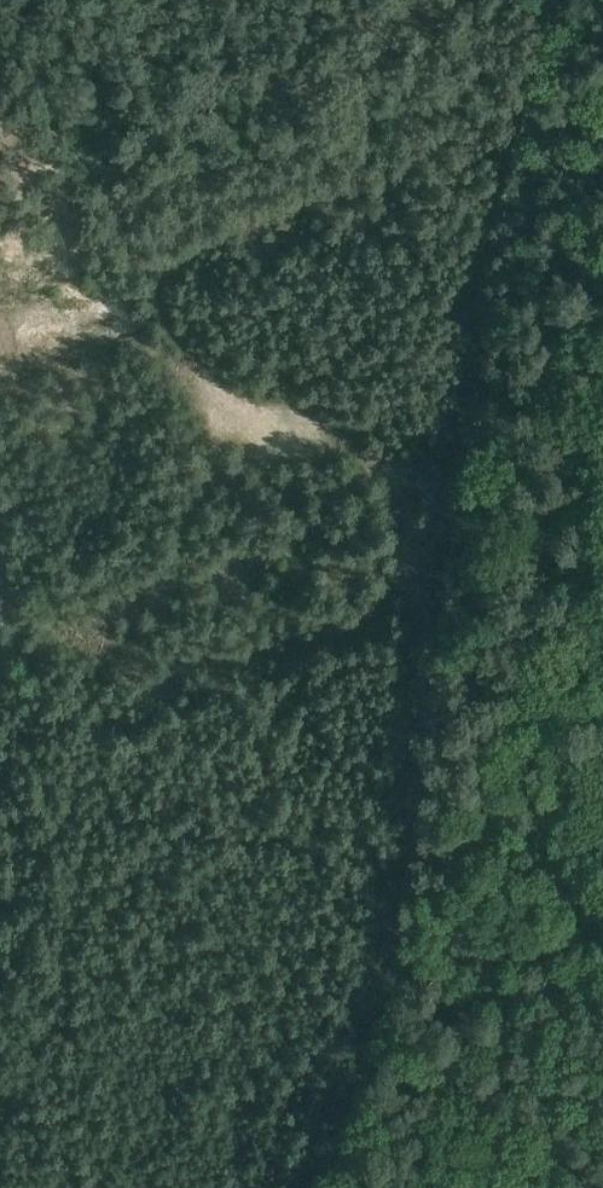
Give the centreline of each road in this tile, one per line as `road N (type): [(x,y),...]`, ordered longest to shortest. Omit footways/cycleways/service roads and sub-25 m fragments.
road 1 (track): [(324,1187),(375,994),(406,798),(407,670),(504,138)]
road 2 (track): [(383,638),(349,587),(311,572),(151,602),(0,670)]
road 3 (track): [(407,670),(383,638),(351,635),(229,671),(188,671),(58,645)]

